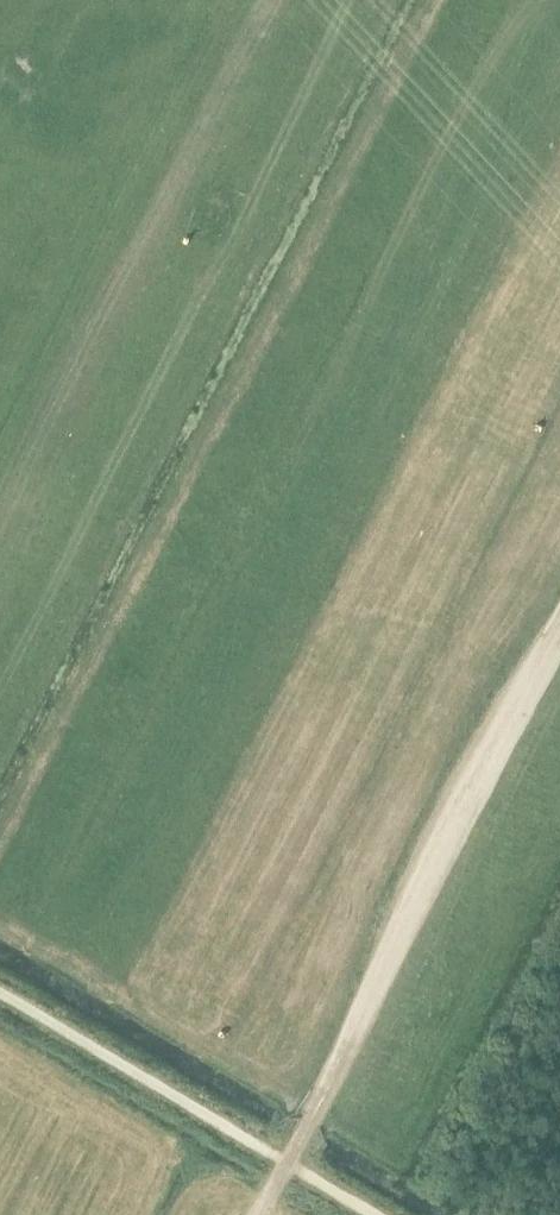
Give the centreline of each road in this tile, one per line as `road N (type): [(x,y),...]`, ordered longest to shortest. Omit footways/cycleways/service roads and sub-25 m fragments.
road 1 (track): [(259,1214),(559,631)]

